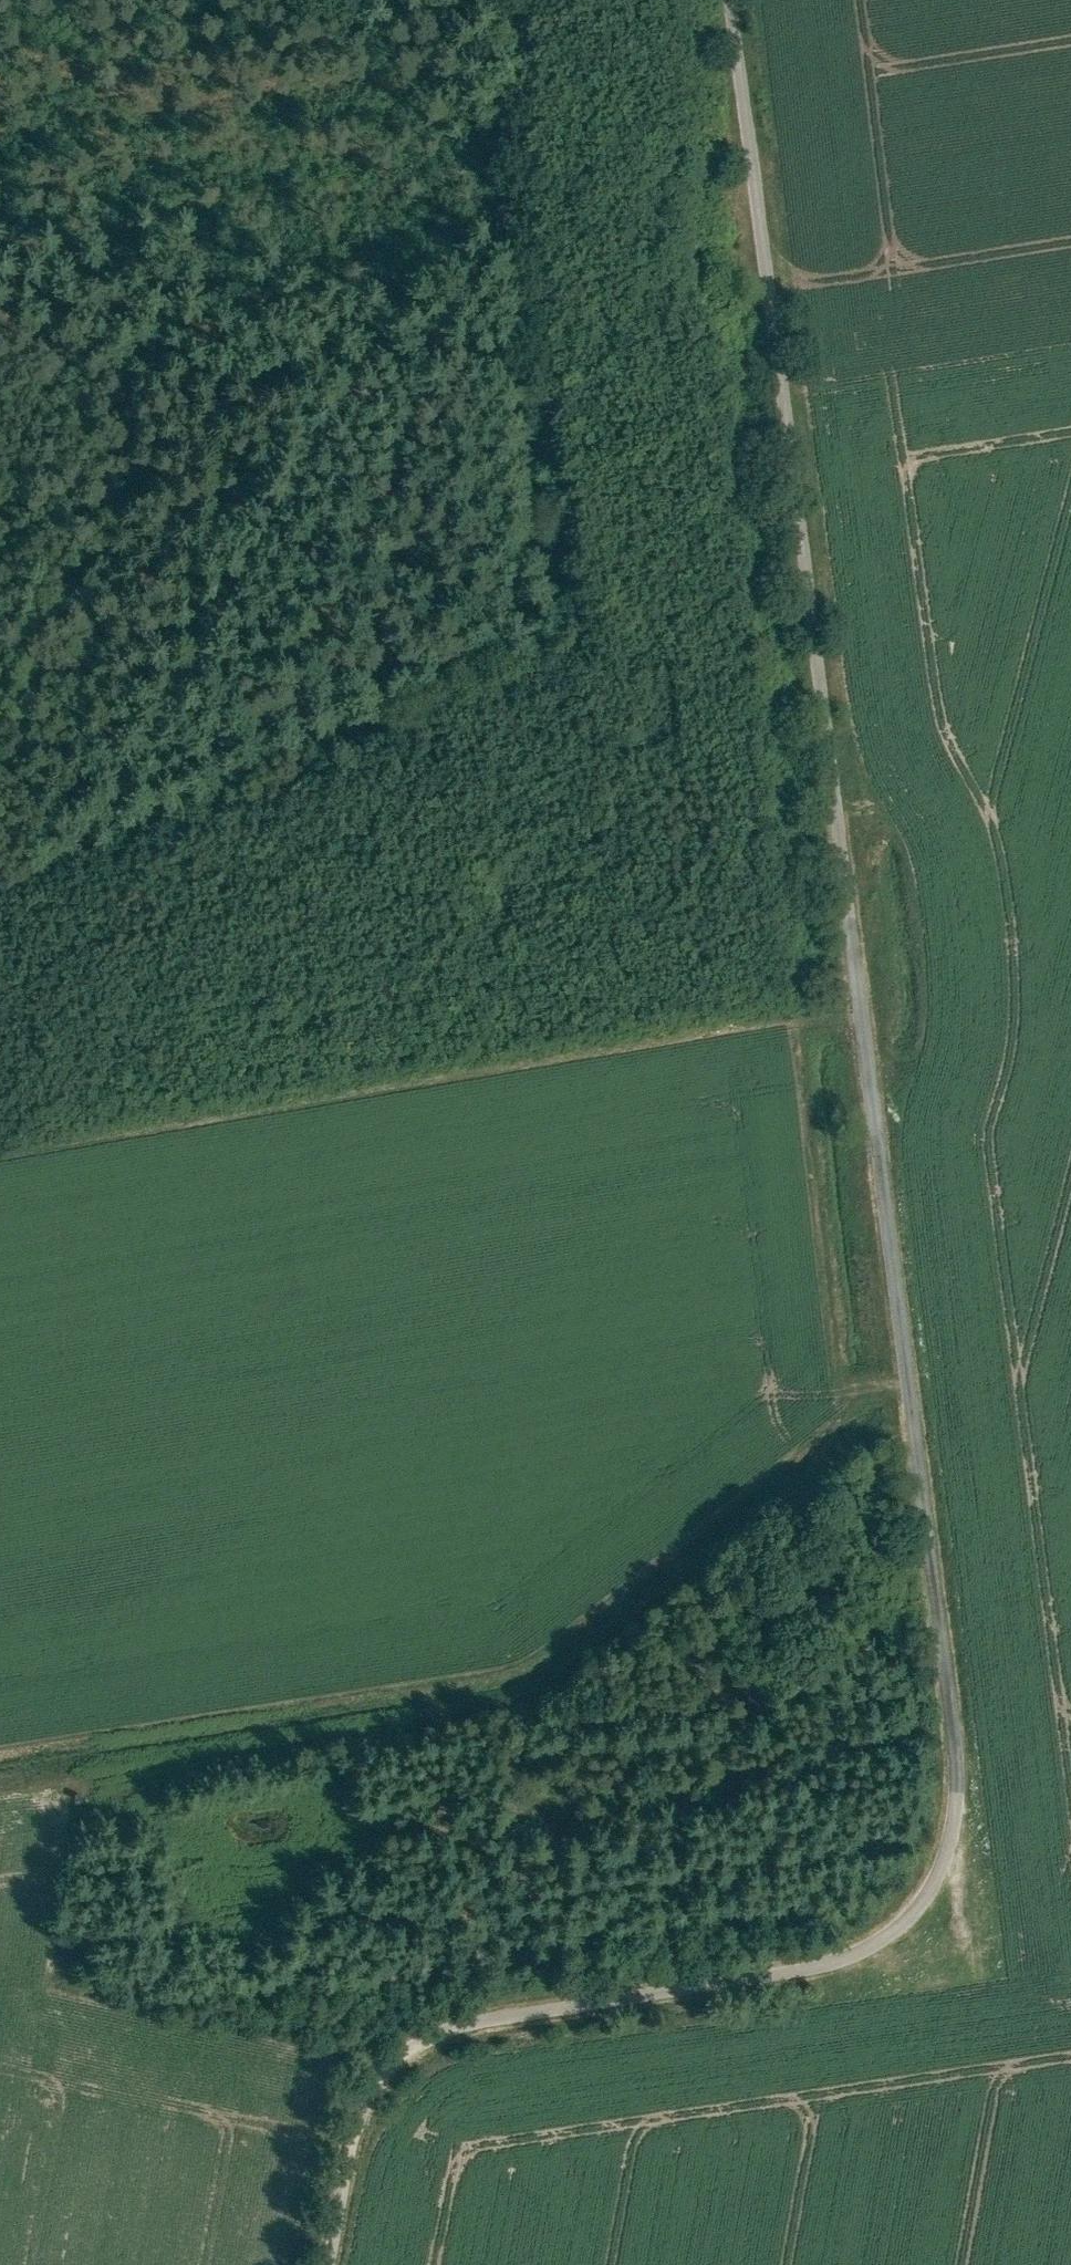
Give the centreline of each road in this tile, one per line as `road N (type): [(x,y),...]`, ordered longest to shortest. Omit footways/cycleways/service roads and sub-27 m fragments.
road 1 (unclassified): [(731,0),(854,1015),(954,1711),(954,1841),(923,1901),(885,1942),(820,1963),(468,2023),(408,2047),(360,2113),(326,2264)]
road 2 (track): [(906,1379),(868,1391),(510,1666),(0,1746)]

